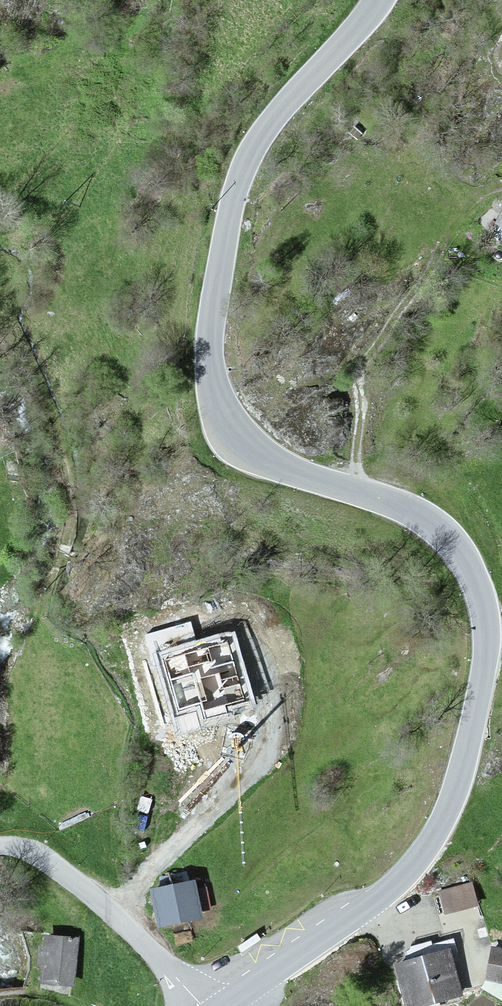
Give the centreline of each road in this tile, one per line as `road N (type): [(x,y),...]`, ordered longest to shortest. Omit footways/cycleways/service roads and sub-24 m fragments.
road 1 (tertiary): [(381,0),(273,117),(248,165),(225,240),(210,353),(217,403),(232,436),(261,460),(417,515),(457,544),(481,589),(484,675),(449,811),(420,858),(374,904),(224,1005)]
road 2 (track): [(364,495),(359,439),(390,329),(450,221),(501,176)]
road 3 (residential): [(201,1005),(152,945),(59,867),(0,846)]

